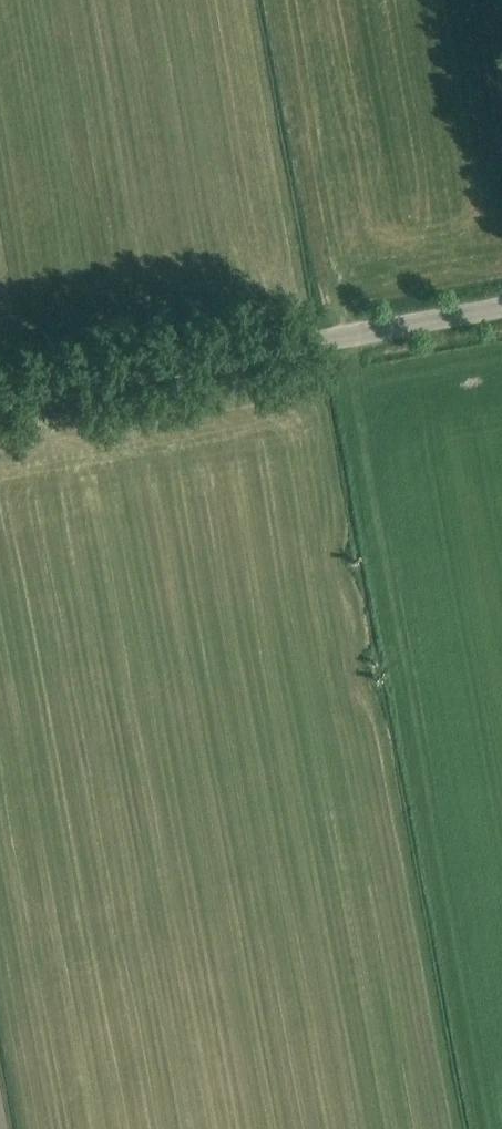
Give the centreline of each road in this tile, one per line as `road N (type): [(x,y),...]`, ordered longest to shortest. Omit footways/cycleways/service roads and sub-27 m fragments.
road 1 (unclassified): [(0,400),(501,307)]

